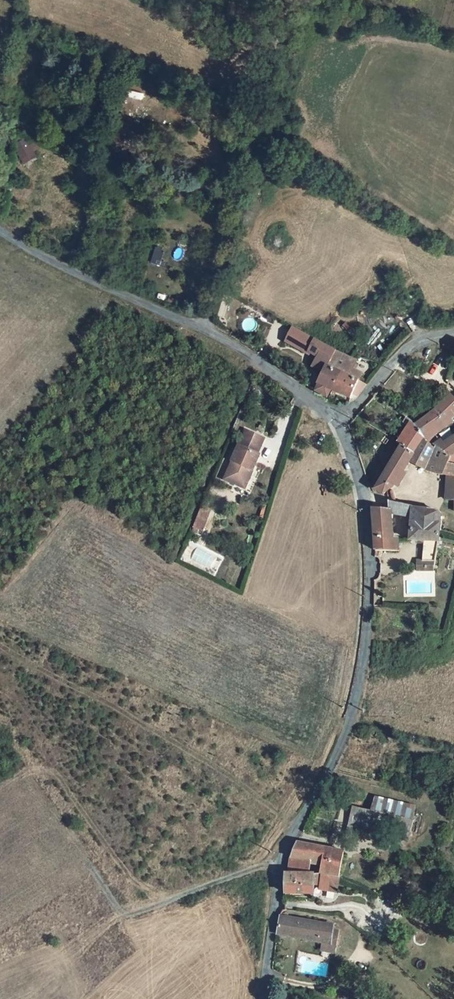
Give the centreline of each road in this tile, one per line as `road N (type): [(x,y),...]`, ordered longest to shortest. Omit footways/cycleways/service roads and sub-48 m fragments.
road 1 (unclassified): [(262,998),(281,865),(344,737),(362,660),(369,589),(364,502),(338,420)]
road 2 (unclassified): [(287,0),(202,328)]
road 3 (unclassified): [(0,229),(202,328)]
road 4 (unclassified): [(202,328),(338,420)]
road 5 (unclassified): [(338,420),(401,353),(453,335)]

